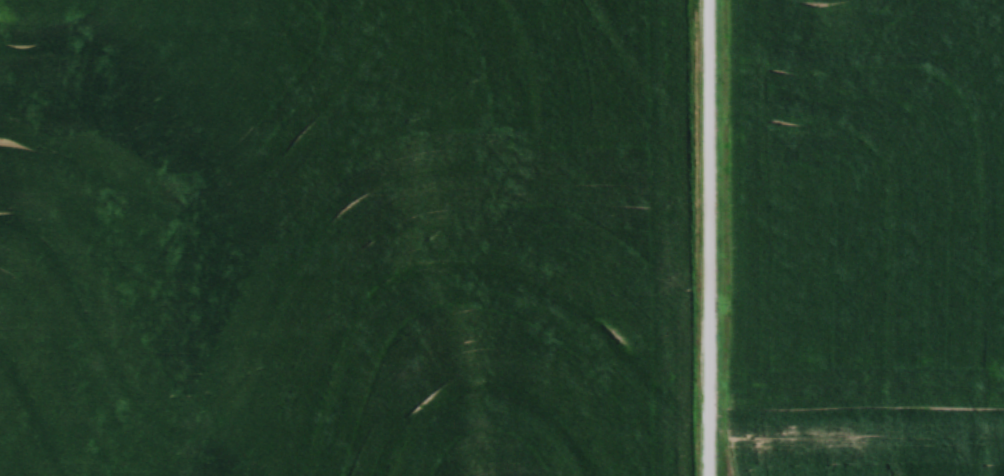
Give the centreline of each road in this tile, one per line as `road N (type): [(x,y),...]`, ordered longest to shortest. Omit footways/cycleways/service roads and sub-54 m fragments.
road 1 (residential): [(713,475),(715,0)]

